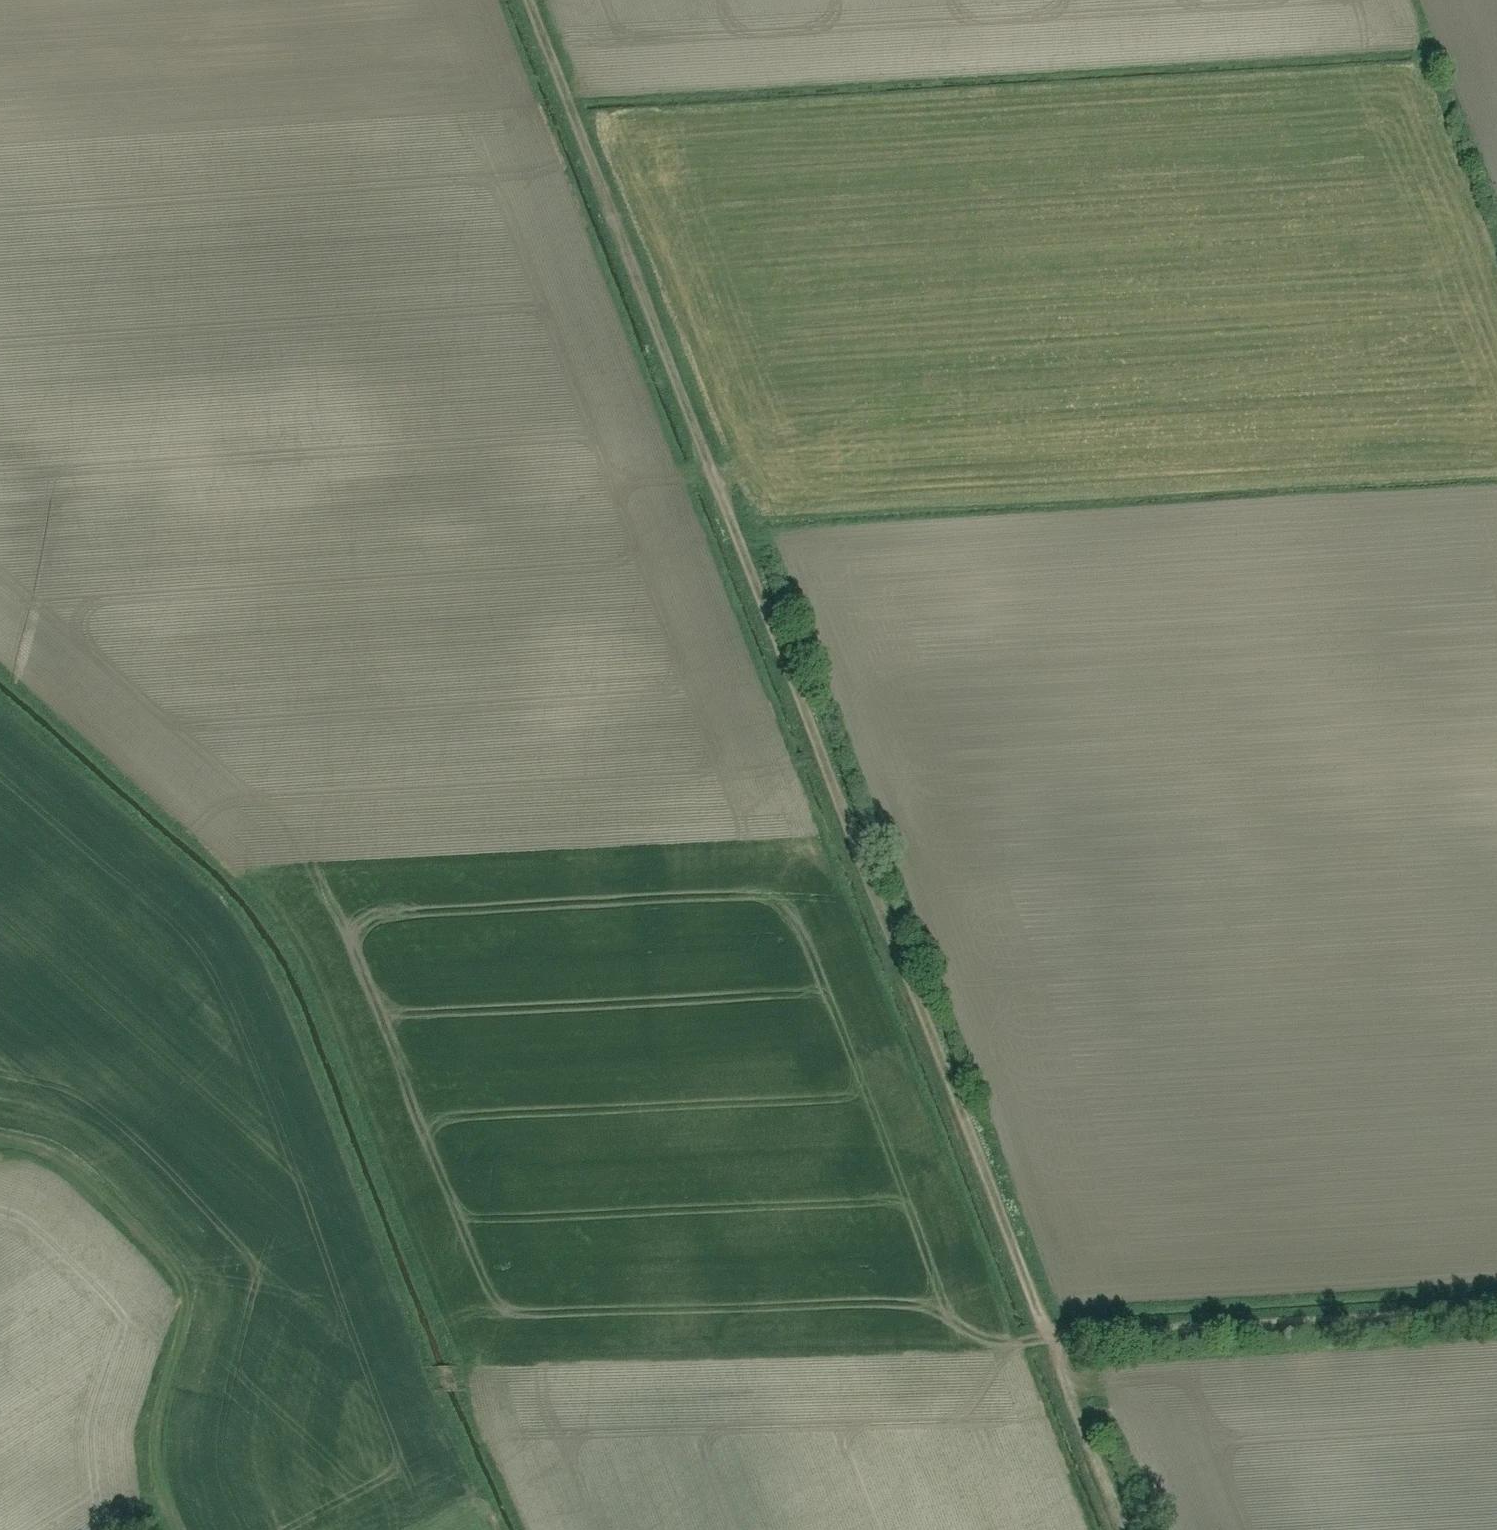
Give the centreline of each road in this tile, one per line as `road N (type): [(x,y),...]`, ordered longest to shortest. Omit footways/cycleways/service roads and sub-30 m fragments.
road 1 (track): [(1496,1309),(1051,1337),(1028,137)]
road 2 (track): [(1051,1337),(1054,1529)]

